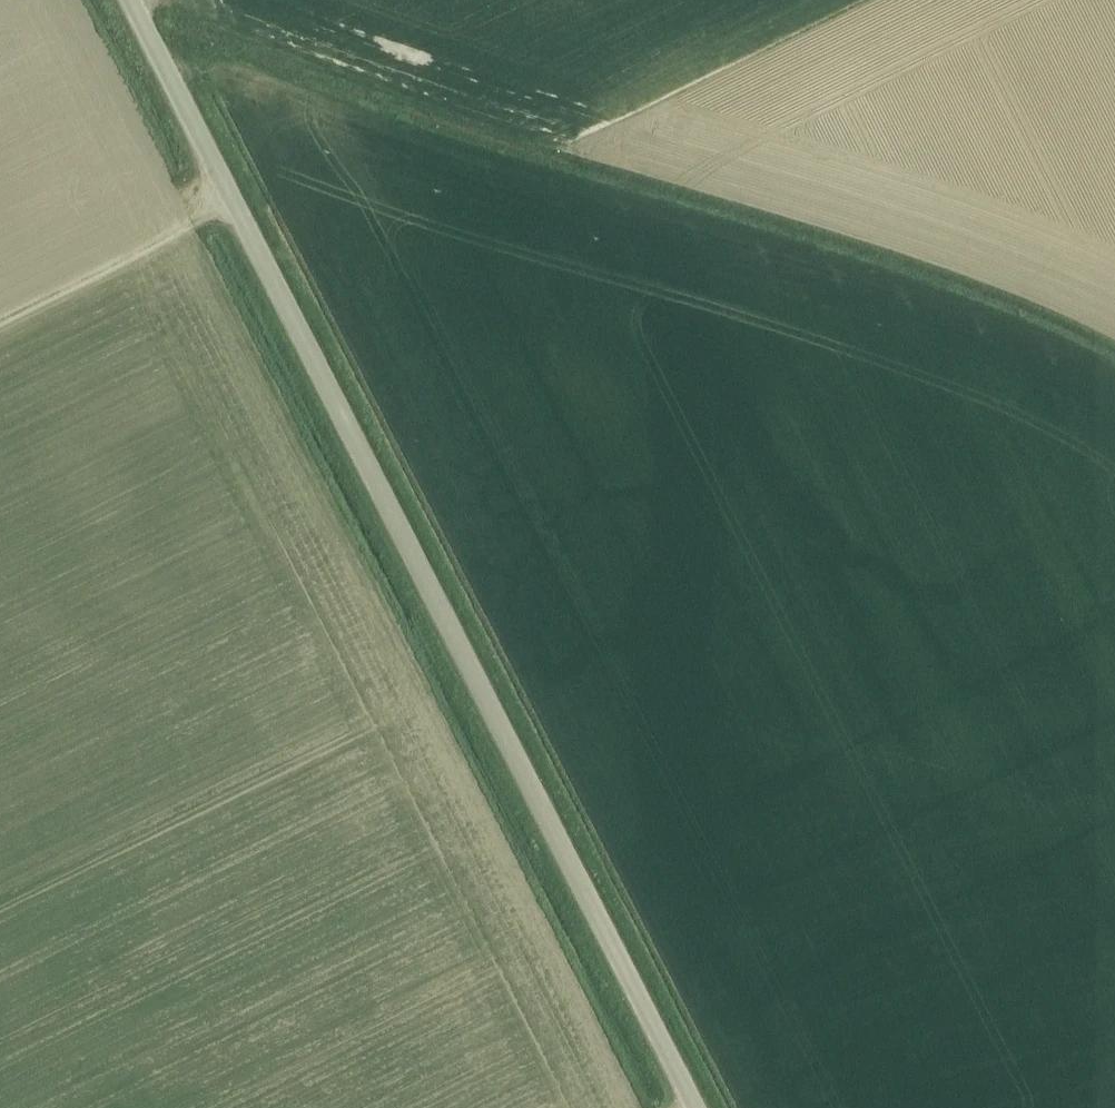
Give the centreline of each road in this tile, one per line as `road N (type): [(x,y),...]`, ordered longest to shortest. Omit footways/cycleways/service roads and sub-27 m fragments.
road 1 (unclassified): [(697,1107),(131,0)]

